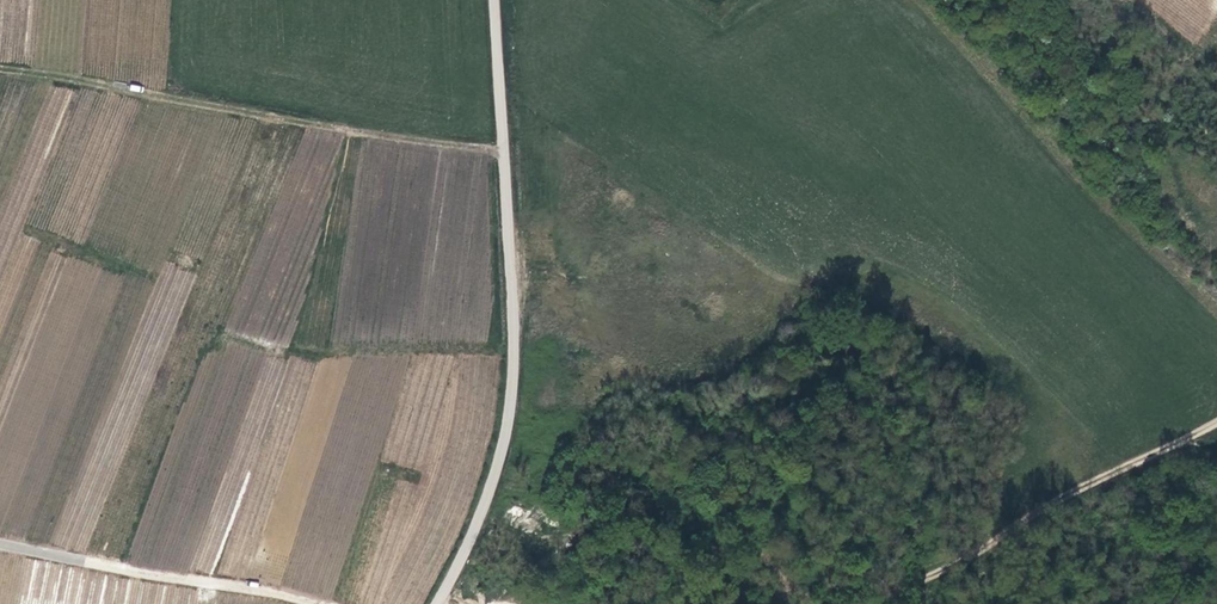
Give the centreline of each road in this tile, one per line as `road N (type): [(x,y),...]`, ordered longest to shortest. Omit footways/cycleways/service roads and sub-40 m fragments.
road 1 (track): [(438,603),(496,476),(514,369),(495,0)]
road 2 (track): [(0,67),(504,153)]
road 3 (track): [(815,603),(945,570),(1056,499),(1216,423)]
road 4 (track): [(317,603),(0,544)]

